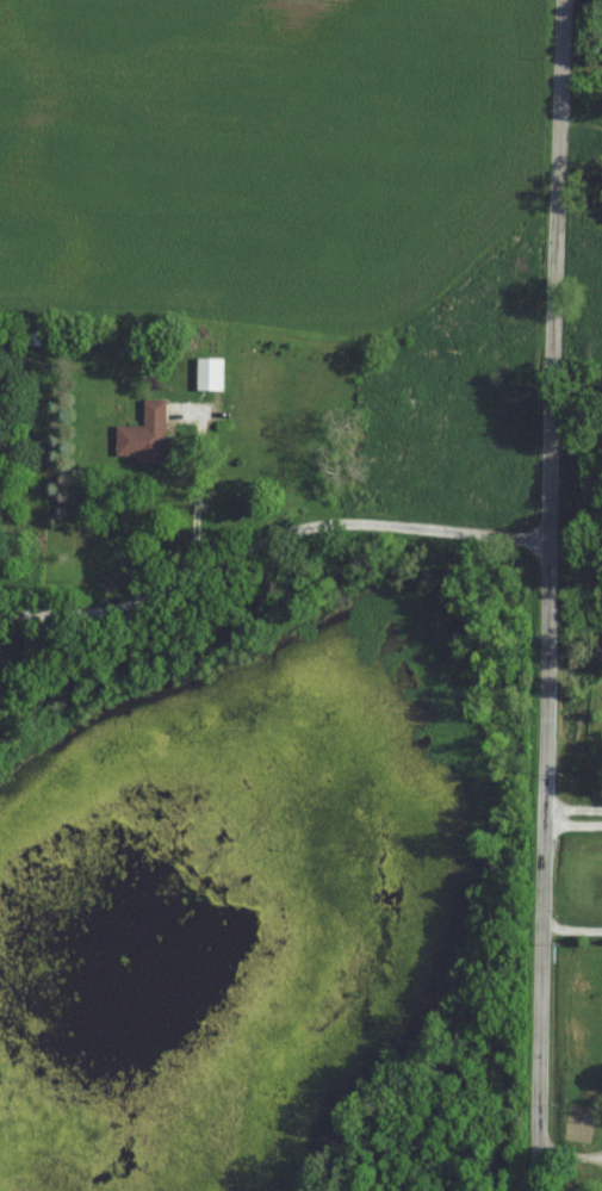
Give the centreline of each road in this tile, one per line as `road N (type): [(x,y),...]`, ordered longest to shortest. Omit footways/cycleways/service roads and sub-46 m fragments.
road 1 (residential): [(562,0),(544,1190)]
road 2 (residential): [(0,645),(97,633),(334,553),(551,542)]

